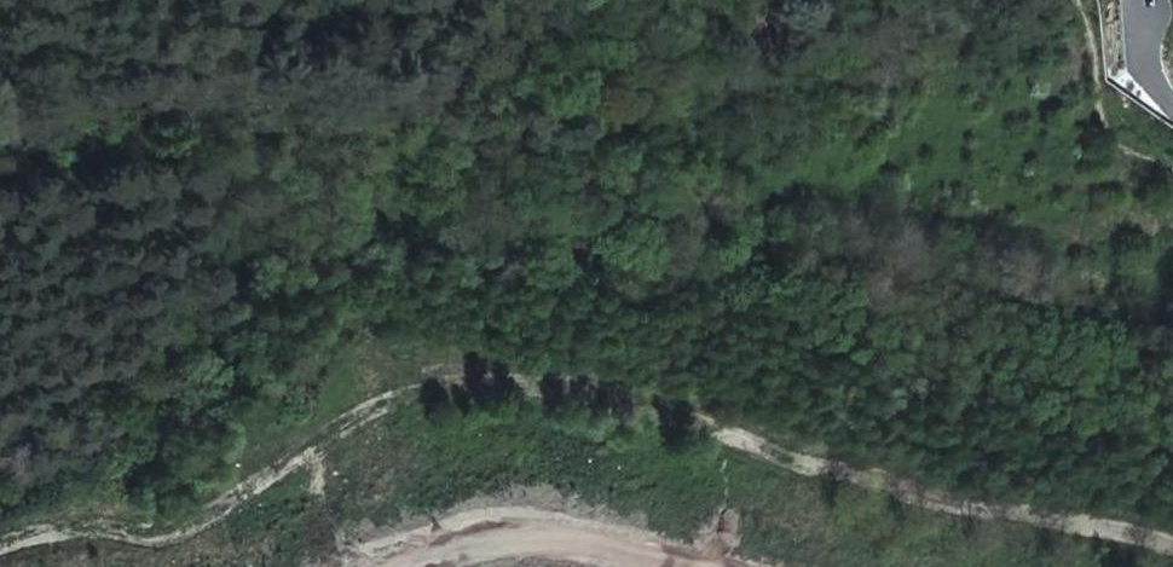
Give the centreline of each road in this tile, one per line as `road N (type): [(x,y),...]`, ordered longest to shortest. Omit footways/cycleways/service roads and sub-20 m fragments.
road 1 (track): [(813,473),(722,423),(497,366),(373,405),(308,504),(300,566)]
road 2 (track): [(1172,172),(1115,139),(1093,104),(1071,0)]

